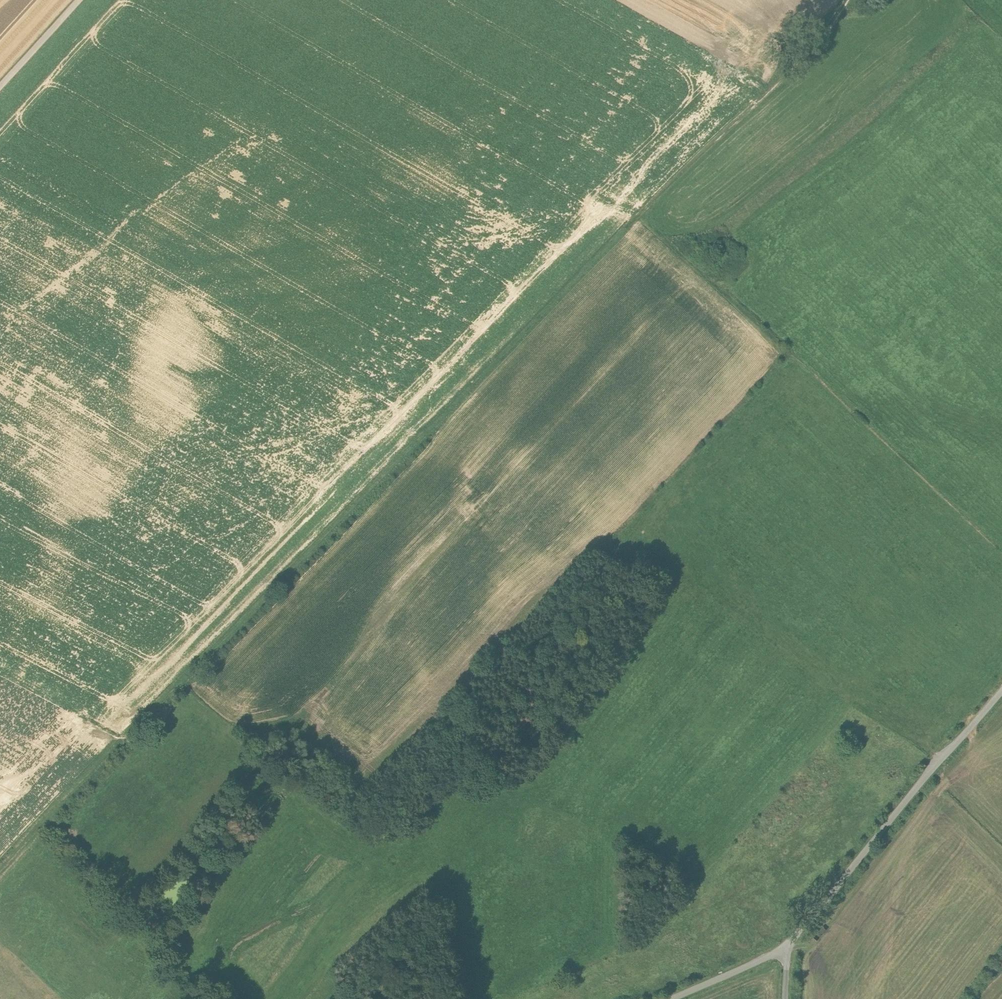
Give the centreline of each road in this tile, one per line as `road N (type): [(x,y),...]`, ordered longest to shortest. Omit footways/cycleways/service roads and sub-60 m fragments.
road 1 (track): [(0,873),(853,0)]
road 2 (unclassified): [(1001,697),(789,943)]
road 3 (unclassified): [(789,943),(665,998)]

